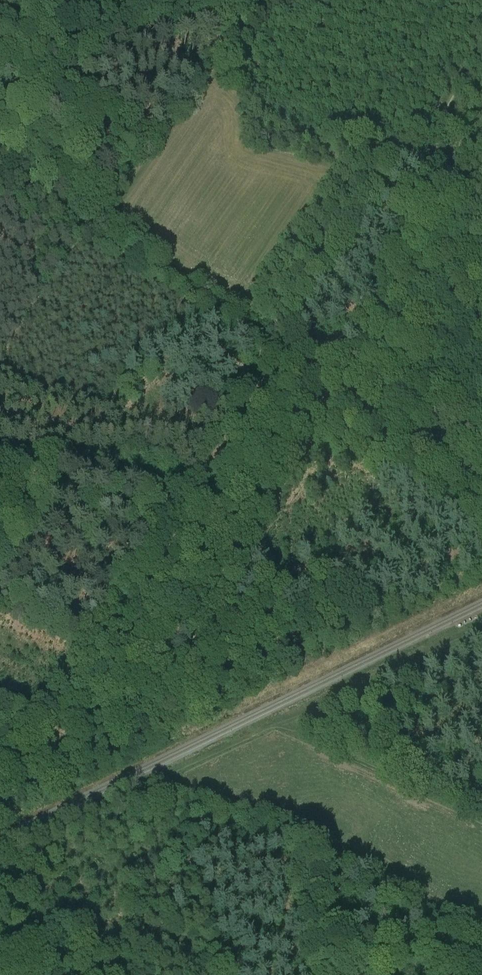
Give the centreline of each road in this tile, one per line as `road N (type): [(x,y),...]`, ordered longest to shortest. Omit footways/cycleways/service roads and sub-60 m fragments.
road 1 (track): [(0,178),(481,471)]
road 2 (track): [(294,353),(0,772)]

